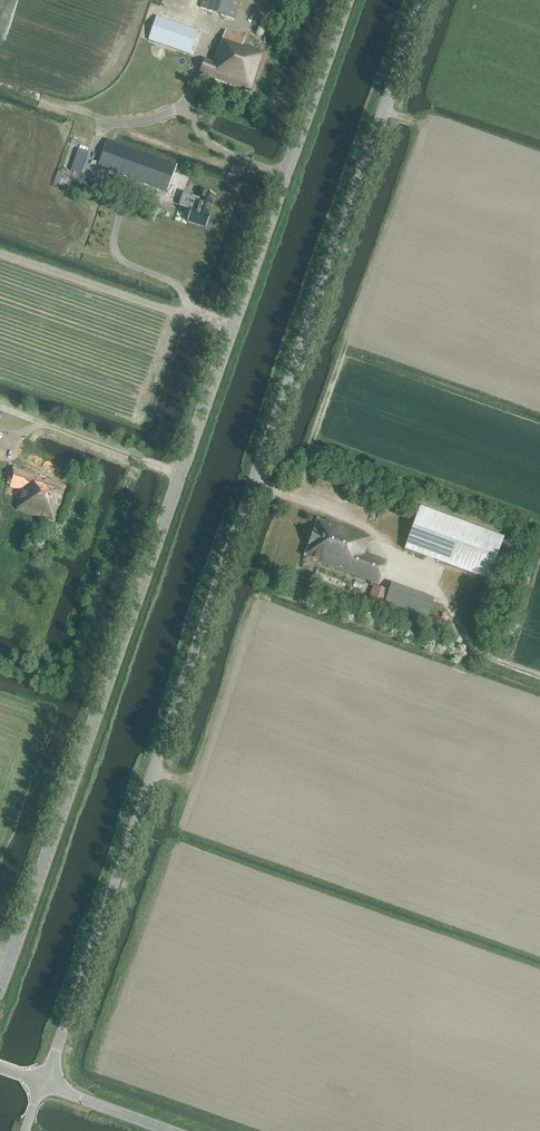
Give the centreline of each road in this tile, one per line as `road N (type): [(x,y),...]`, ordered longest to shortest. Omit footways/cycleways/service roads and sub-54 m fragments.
road 1 (unclassified): [(42,1084),(424,0)]
road 2 (tertiary): [(0,987),(347,0)]
road 3 (unclassified): [(173,1130),(42,1084)]

